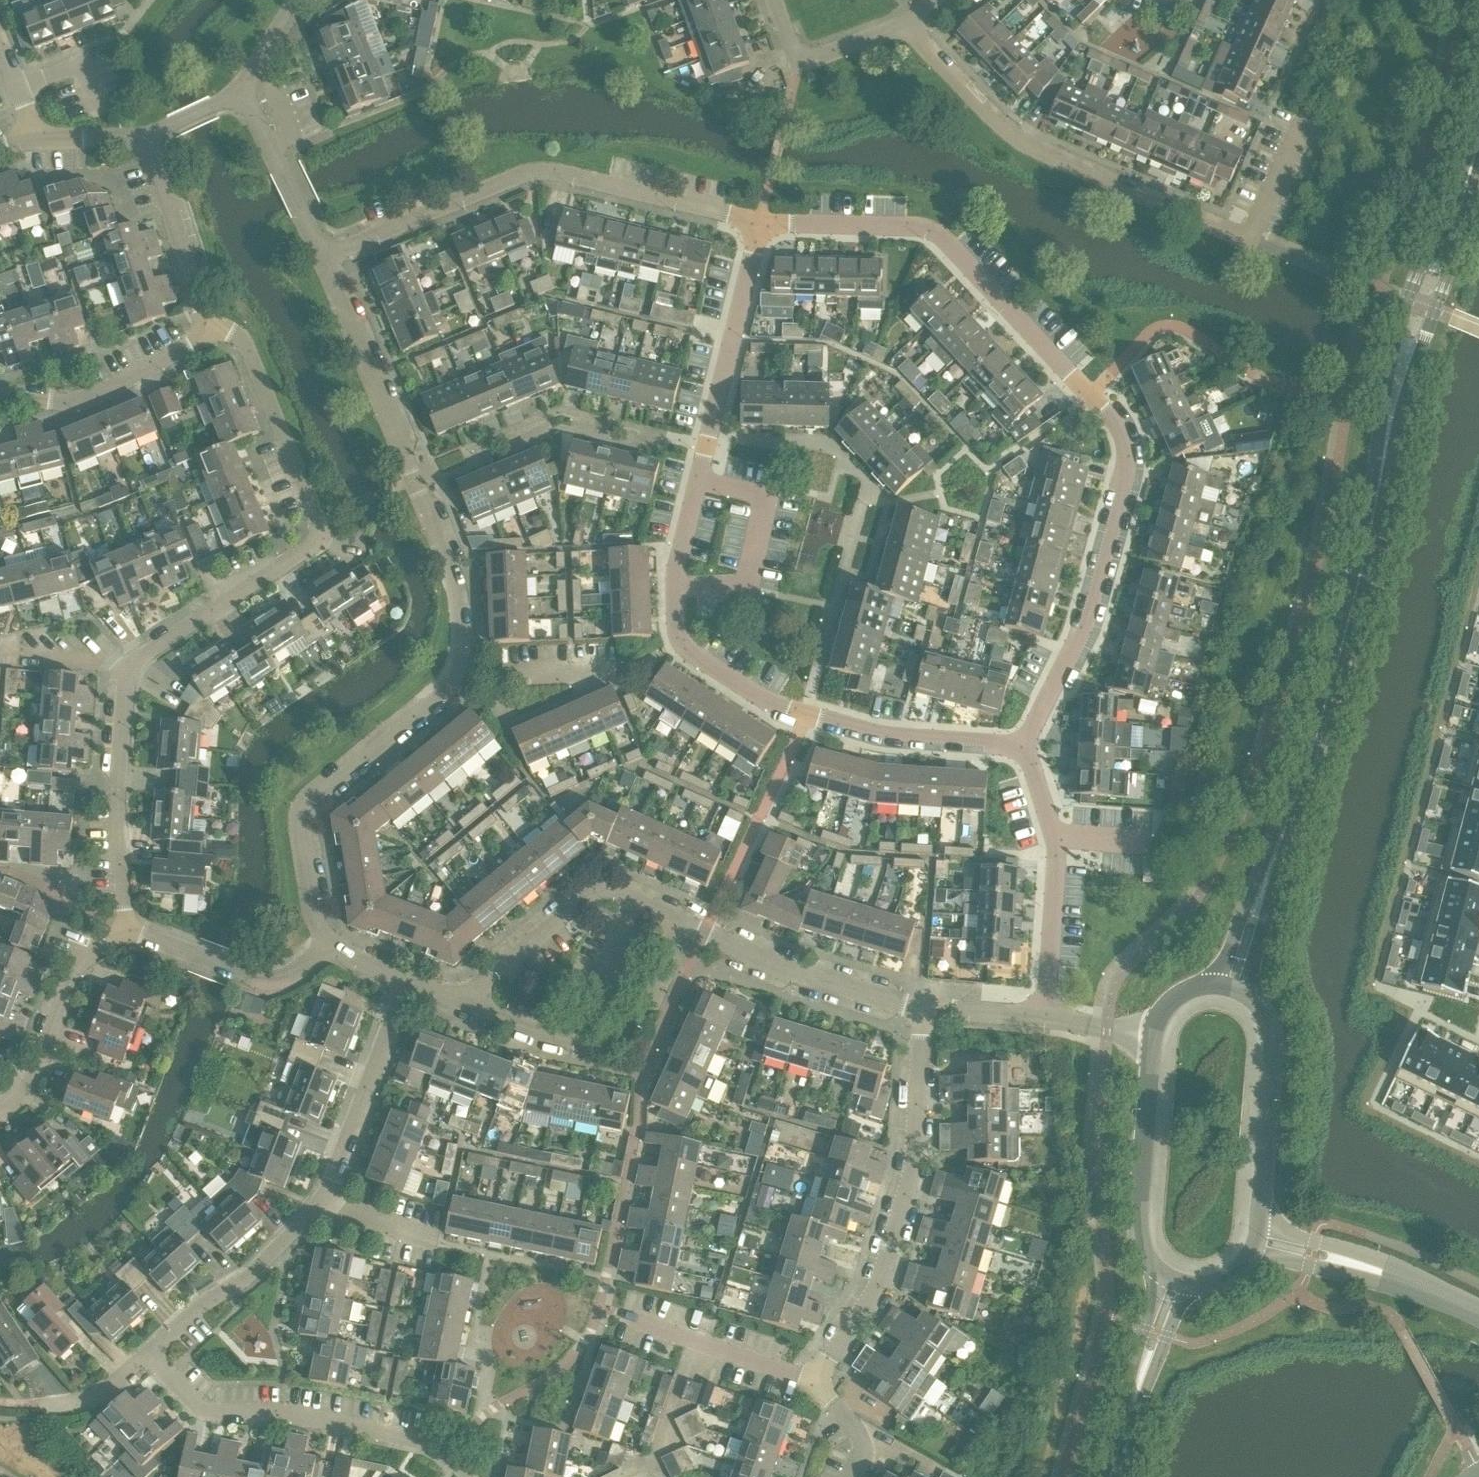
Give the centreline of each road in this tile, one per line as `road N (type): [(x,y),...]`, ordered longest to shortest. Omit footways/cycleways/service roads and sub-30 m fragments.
road 1 (tertiary): [(332,948),(312,910),(298,819),(305,803),(458,684),(471,649),(459,565),(322,261)]
road 2 (residential): [(1024,743),(892,734),(806,714),(740,686),(679,643),(678,586),(696,482),(763,222)]
road 3 (residential): [(1024,743),(1088,620),(1127,468),(1117,433),(947,241),(918,227),(763,222)]
road 4 (residential): [(126,931),(119,669),(316,536),(243,345),(210,327)]
road 5 (secondary): [(1268,874),(1317,736),(1400,375)]
road 6 (residential): [(763,222),(539,170),(322,261)]
road 7 (residential): [(1254,241),(1021,141),(907,25)]
road 8 (residential): [(817,1387),(878,1283),(915,1157),(922,1008)]
road 9 (residential): [(469,1476),(427,1442),(285,1413),(199,1410),(149,1354)]
road 10 (tertiary): [(458,1003),(570,1042),(618,1042),(642,1017),(672,954),(708,935)]
road 11 (tertiary): [(708,935),(604,889),(584,896),(458,1003)]
road 12 (residential): [(1042,1010),(1053,838),(1024,743)]
road 13 (secondary): [(1260,1227),(1275,1037),(1248,995)]
road 14 (secondary): [(1151,1042),(1137,1230),(1158,1272)]
road 15 (residential): [(149,1354),(267,1261),(325,1201)]
road 16 (residential): [(325,1201),(407,983)]
road 17 (residential): [(0,397),(76,403),(210,327)]
road 18 (residential): [(0,1114),(25,1092),(76,966),(126,931)]
road 19 (tertiary): [(922,1008),(799,974),(708,935)]
road 20 (residential): [(126,931),(268,982),(332,948)]
road 21 (residential): [(210,327),(147,137)]
road 22 (residential): [(907,25),(798,68),(772,0)]
road 23 (tertiary): [(322,261),(245,95)]
road 24 (secondary): [(1450,227),(1406,303),(1398,330),(1400,375)]
road 25 (secondary): [(1400,375),(1426,338),(1447,278),(1450,227)]
road 26 (residential): [(693,1341),(646,1476)]
road 27 (secondary): [(1158,1272),(1137,1349),(1132,1406)]
road 28 (secondary): [(1132,1406),(1188,1286)]
road 29 (residential): [(817,1387),(693,1341)]
road 30 (unclassified): [(1359,1266),(1478,1314)]
road 31 (unclassified): [(1254,241),(1303,125)]
road 32 (secondary): [(1248,995),(1268,874)]
road 33 (secondary): [(1268,874),(1216,984)]
road 34 (tertiary): [(1042,1010),(922,1008)]

